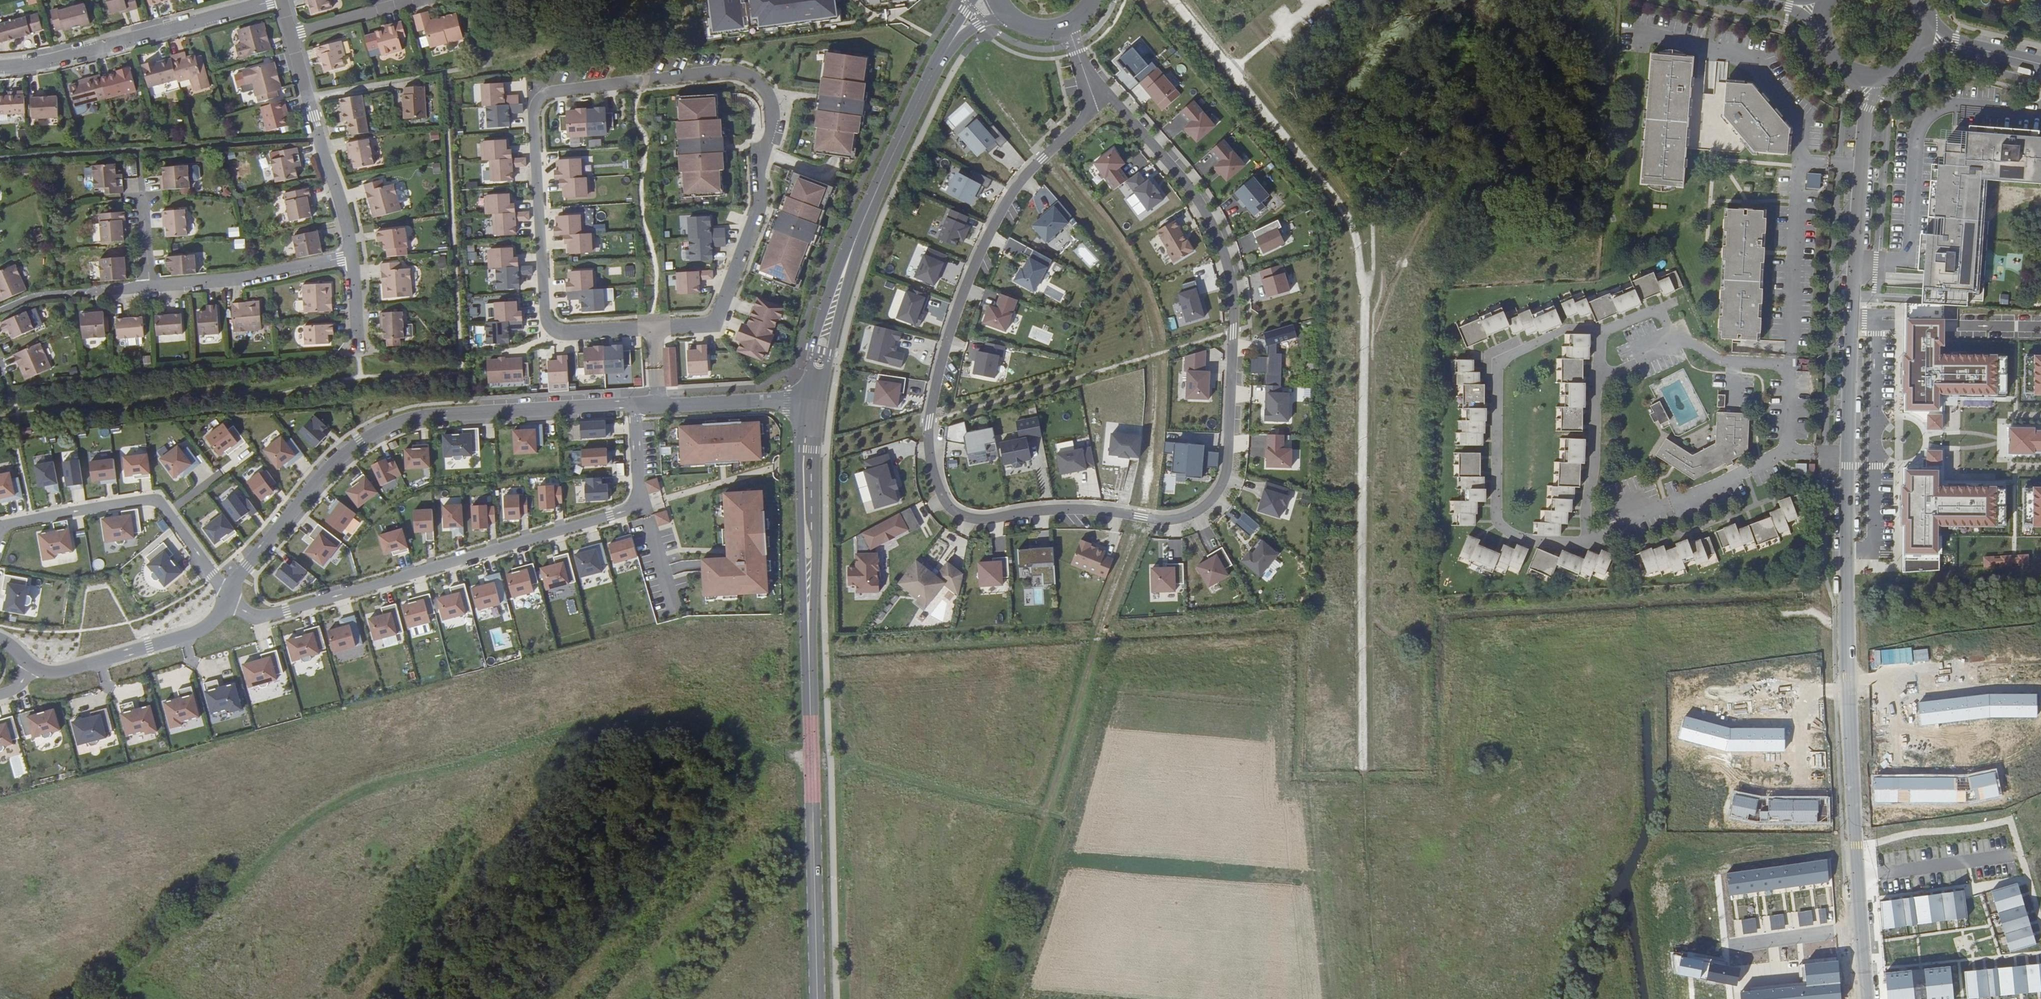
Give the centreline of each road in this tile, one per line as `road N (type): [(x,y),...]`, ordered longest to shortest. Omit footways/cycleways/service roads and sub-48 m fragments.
road 1 (tertiary): [(1868,998),(1848,589),(1866,74)]
road 2 (residential): [(650,328),(551,328),(532,114),(555,91),(729,71),(750,77),(770,99),(772,124),(758,208),(716,317),(701,325)]
road 3 (secondary): [(812,400),(817,998)]
road 4 (residential): [(634,406),(641,506),(260,619),(224,604)]
road 5 (residential): [(634,406),(416,418),(374,434),(340,457),(227,594)]
road 6 (secondary): [(994,0),(956,34),(891,158),(844,268),(812,400)]
road 7 (residential): [(275,0),(64,56),(0,64)]
road 8 (residential): [(0,529),(157,503),(227,594)]
road 9 (residential): [(292,35),(353,257)]
road 10 (residential): [(224,604),(200,633),(64,674),(34,667)]
road 11 (residential): [(353,257),(235,281),(155,287)]
road 12 (residential): [(812,400),(653,405)]
road 13 (residential): [(155,287),(29,303),(0,315)]

